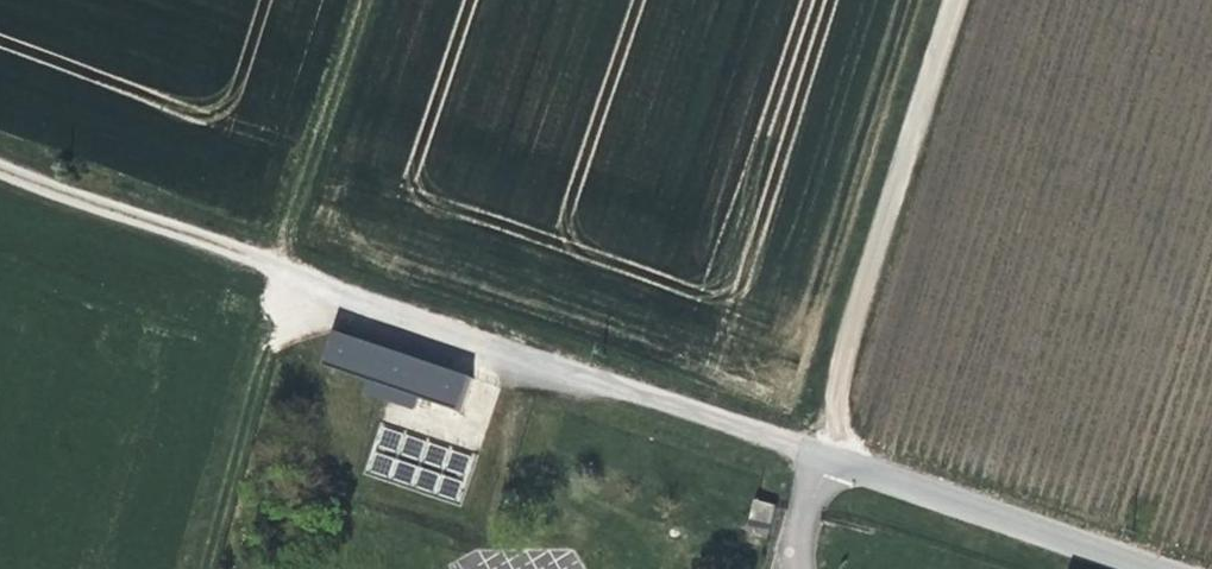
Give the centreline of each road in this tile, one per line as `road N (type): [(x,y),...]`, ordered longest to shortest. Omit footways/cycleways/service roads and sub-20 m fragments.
road 1 (track): [(0,166),(821,449),(836,363),(951,0)]
road 2 (track): [(368,0),(192,568)]
road 3 (unclassified): [(801,511),(821,449),(1155,568)]

